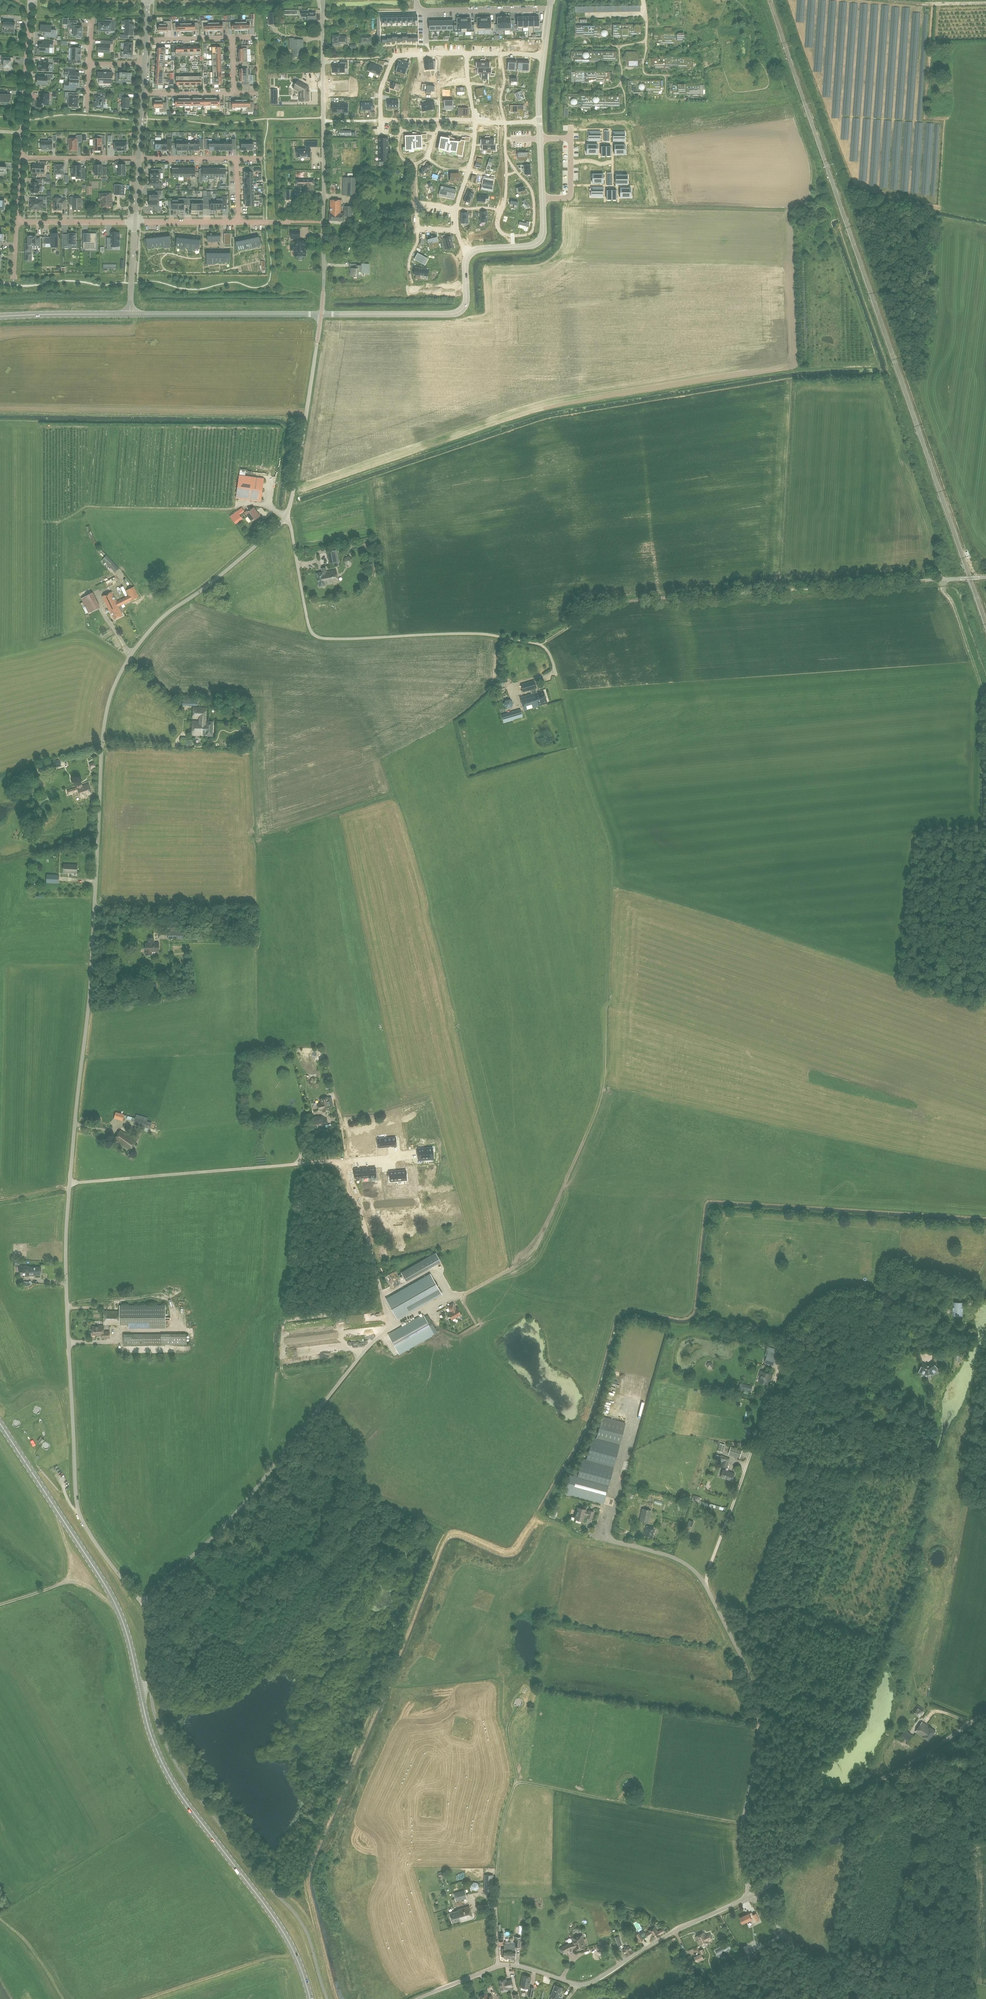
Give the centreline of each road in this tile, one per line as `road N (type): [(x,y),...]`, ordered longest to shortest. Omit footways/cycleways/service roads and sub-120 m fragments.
road 1 (unclassified): [(140,1693),(151,1673),(146,1611),(77,1506),(66,1286),(101,745),(114,686),(142,640),(286,517)]
road 2 (track): [(557,675),(608,857),(602,1088),(533,1254),(467,1295),(388,1322)]
road 3 (track): [(985,577),(618,601),(539,645)]
road 4 (unclassified): [(557,675),(539,645),(492,635),(317,636),(286,517)]
road 5 (tertiary): [(417,1998),(505,1965),(590,1983),(753,1896)]
road 6 (primary): [(310,1998),(275,1919),(166,1770),(140,1693)]
road 7 (unclassified): [(753,1896),(740,1840),(757,1745),(756,1699),(706,1585)]
road 8 (residential): [(321,314),(322,0)]
road 9 (track): [(515,1784),(741,1823),(820,1820)]
road 10 (track): [(929,1360),(919,1330),(901,1314),(845,1302),(814,1313),(789,1346),(750,1456)]
road 11 (tertiary): [(753,1896),(836,1802),(985,1713)]
road 12 (track): [(981,832),(982,691),(943,580)]
road 13 (track): [(298,1164),(70,1183)]
road 14 (unclassified): [(286,517),(321,314)]
road 15 (unclassified): [(130,314),(321,314)]
road 16 (track): [(497,1967),(500,1837),(515,1784)]
road 17 (residential): [(549,8),(417,9),(417,0)]
road 18 (residential): [(466,53),(395,57),(382,86),(381,120)]
road 19 (unclassified): [(706,1585),(750,1456)]
road 20 (unclassified): [(842,1998),(753,1896)]
road 21 (residential): [(22,132),(31,0)]
road 22 (tertiary): [(0,316),(130,314)]
road 23 (unclassified): [(321,314),(449,314)]
road 24 (primary): [(119,1613),(53,1506)]

